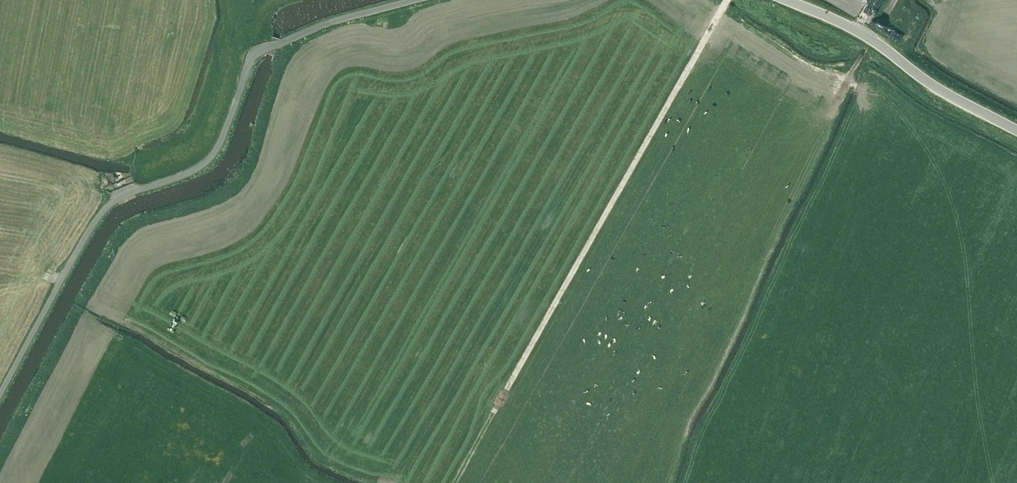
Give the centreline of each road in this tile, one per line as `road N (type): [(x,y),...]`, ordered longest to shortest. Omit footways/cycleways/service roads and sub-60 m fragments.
road 1 (unclassified): [(0,394),(103,210),(207,161),(258,54),(332,21),(417,0)]
road 2 (track): [(728,0),(454,482)]
road 3 (tertiary): [(1016,129),(937,89),(852,28),(786,0)]

